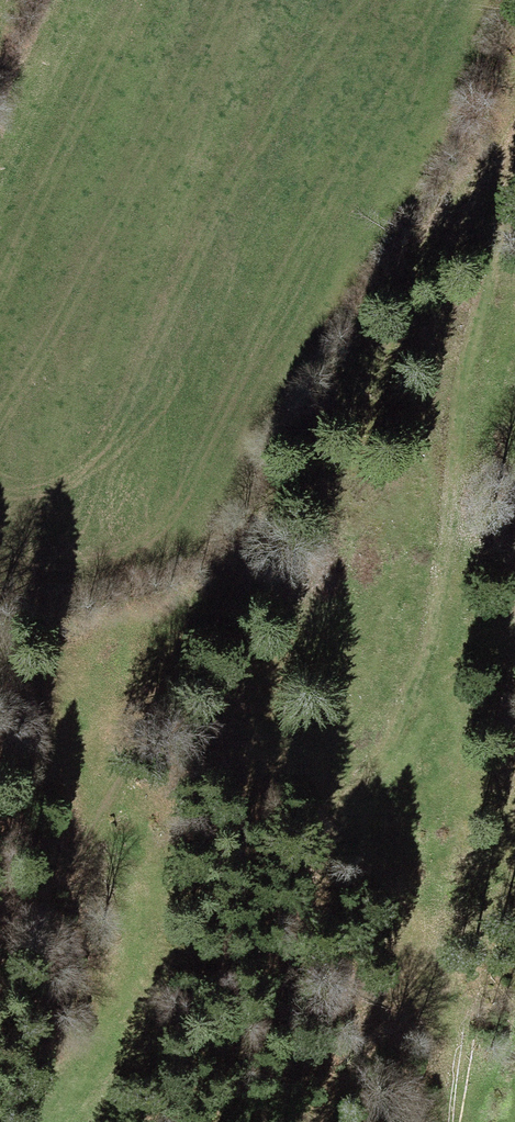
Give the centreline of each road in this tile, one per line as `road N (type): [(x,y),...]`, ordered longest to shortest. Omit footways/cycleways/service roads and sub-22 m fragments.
road 1 (track): [(260,1121),(459,435),(505,154)]
road 2 (track): [(514,134),(403,315),(152,760),(0,972)]

